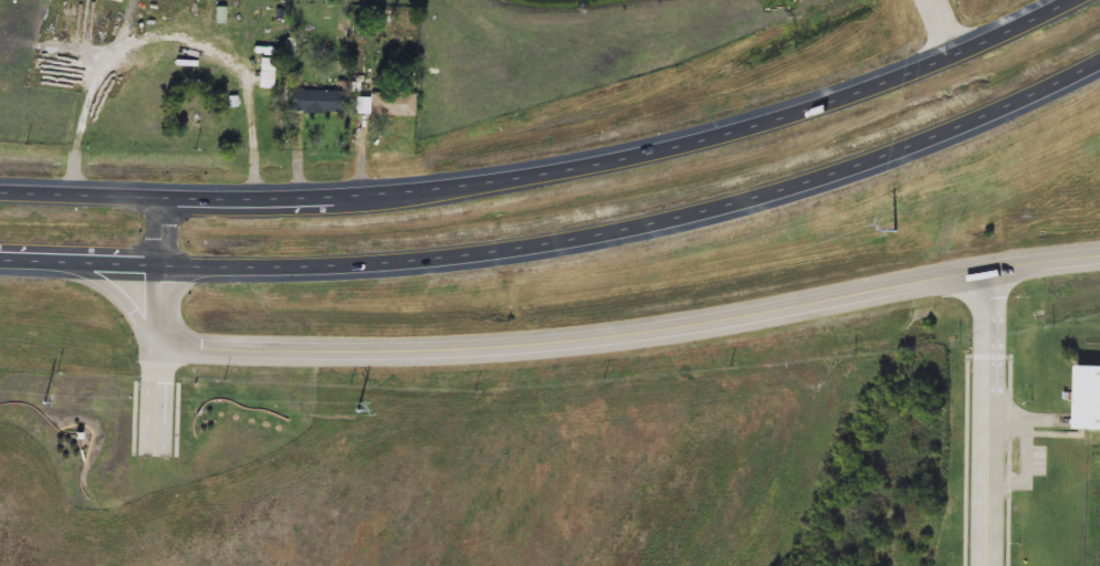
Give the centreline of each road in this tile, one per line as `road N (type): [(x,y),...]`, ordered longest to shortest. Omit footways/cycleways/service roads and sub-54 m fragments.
road 1 (residential): [(1099,258),(526,346),(383,353),(156,347),(157,180)]
road 2 (trunk): [(283,270),(558,254),(721,219),(880,167),(1099,62)]
road 3 (trunk): [(1066,0),(865,94),(637,163),(533,176),(282,185)]
road 4 (residential): [(989,565),(988,272)]
road 5 (trunk): [(0,262),(283,270)]
road 6 (trunk): [(282,185),(0,175)]

